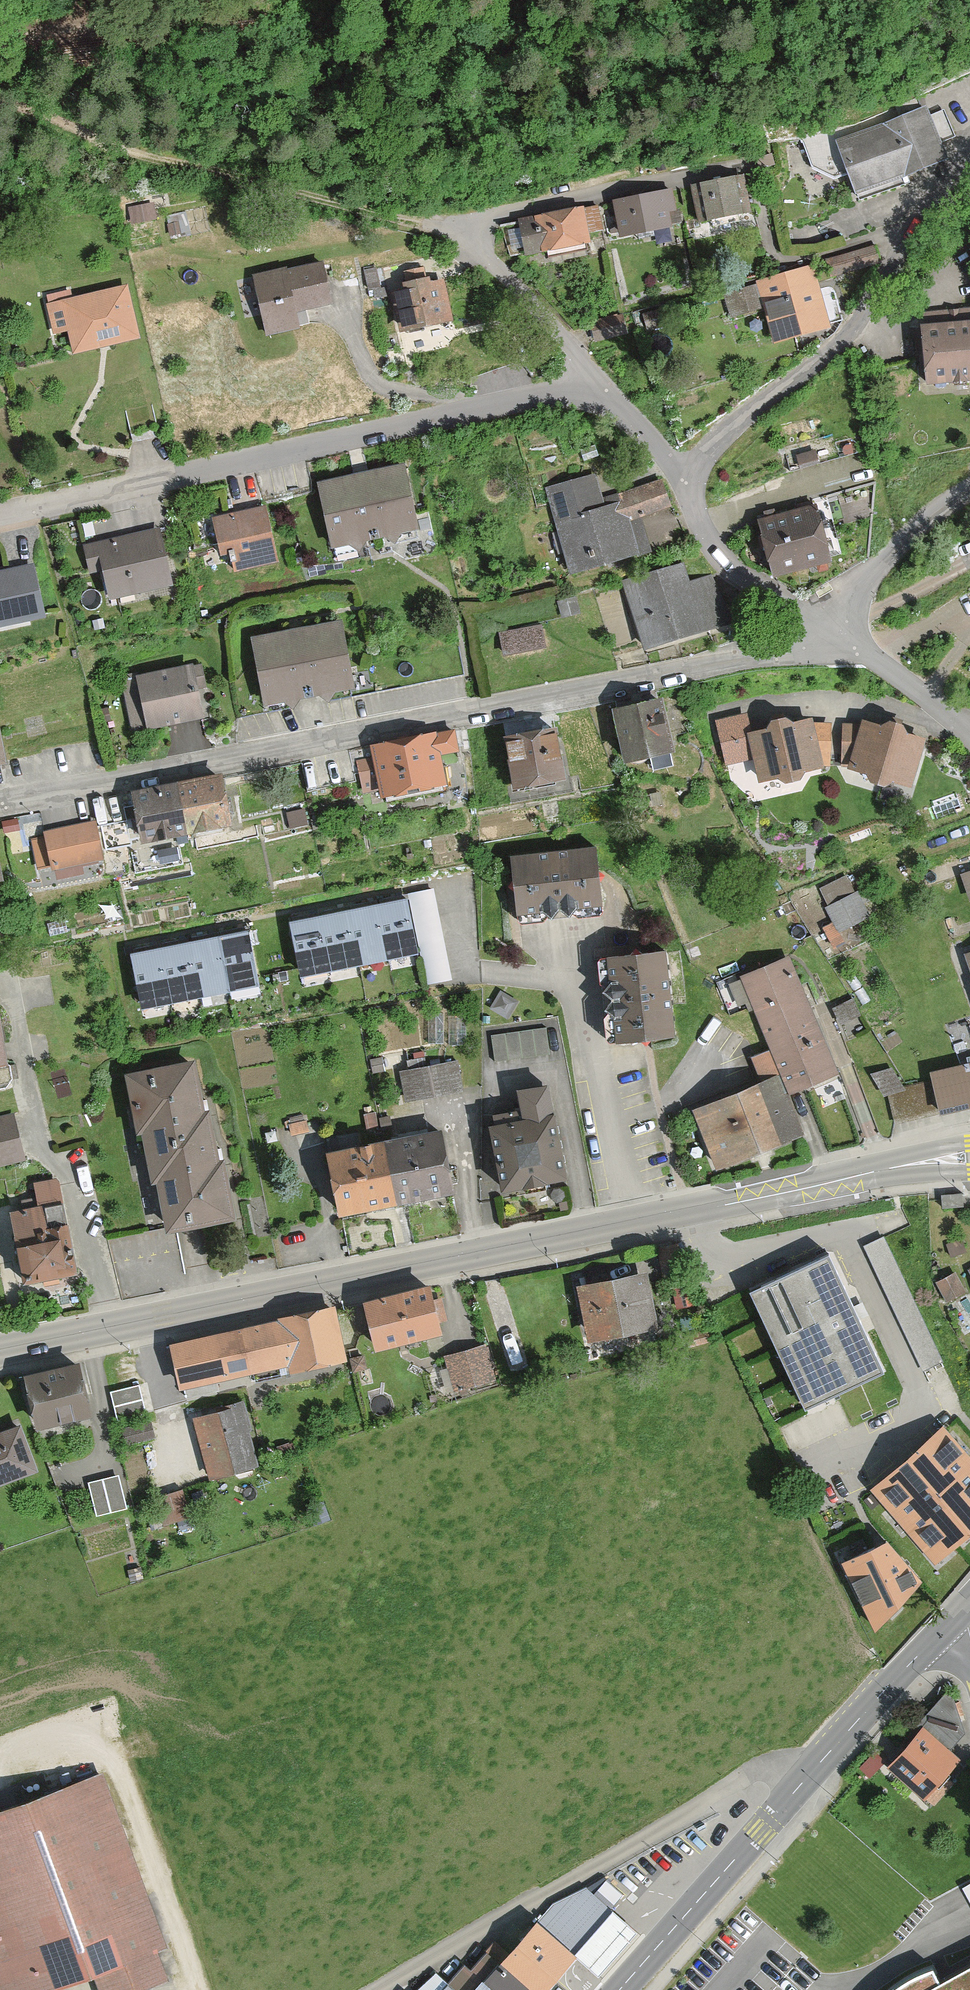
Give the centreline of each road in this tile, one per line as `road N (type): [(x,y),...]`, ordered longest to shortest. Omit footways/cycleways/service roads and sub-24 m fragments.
road 1 (secondary): [(0,1353),(969,1158)]
road 2 (residential): [(839,639),(819,649),(0,804)]
road 3 (residential): [(601,387),(0,521)]
road 4 (tertiary): [(622,1989),(954,1618)]
road 5 (track): [(444,229),(162,167),(0,104)]
road 6 (residential): [(686,487),(724,437),(845,336),(969,151)]
road 7 (track): [(220,0),(0,50)]
road 8 (residential): [(601,387),(493,265),(444,229)]
road 9 (residential): [(839,639),(740,574),(712,546),(686,487)]
road 10 (residential): [(839,639),(880,565),(929,516),(969,490)]
road 11 (residential): [(969,732),(839,639)]
road 12 (residential): [(686,487),(601,387)]

